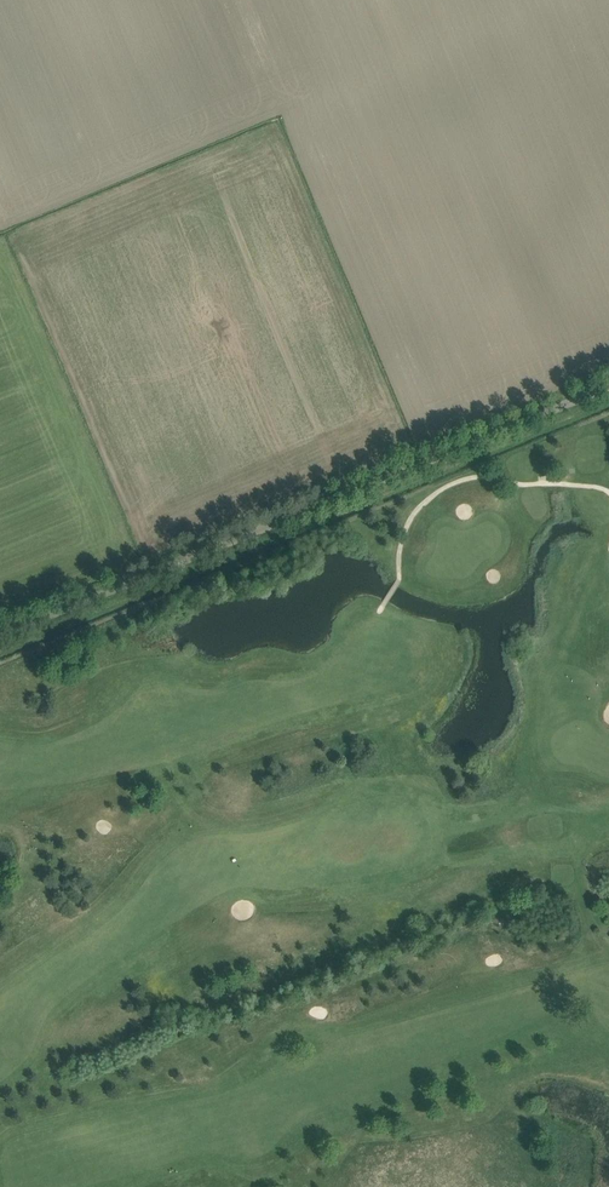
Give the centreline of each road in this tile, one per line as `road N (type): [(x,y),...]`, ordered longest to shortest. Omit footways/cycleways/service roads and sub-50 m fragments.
road 1 (unclassified): [(0,635),(608,386)]

